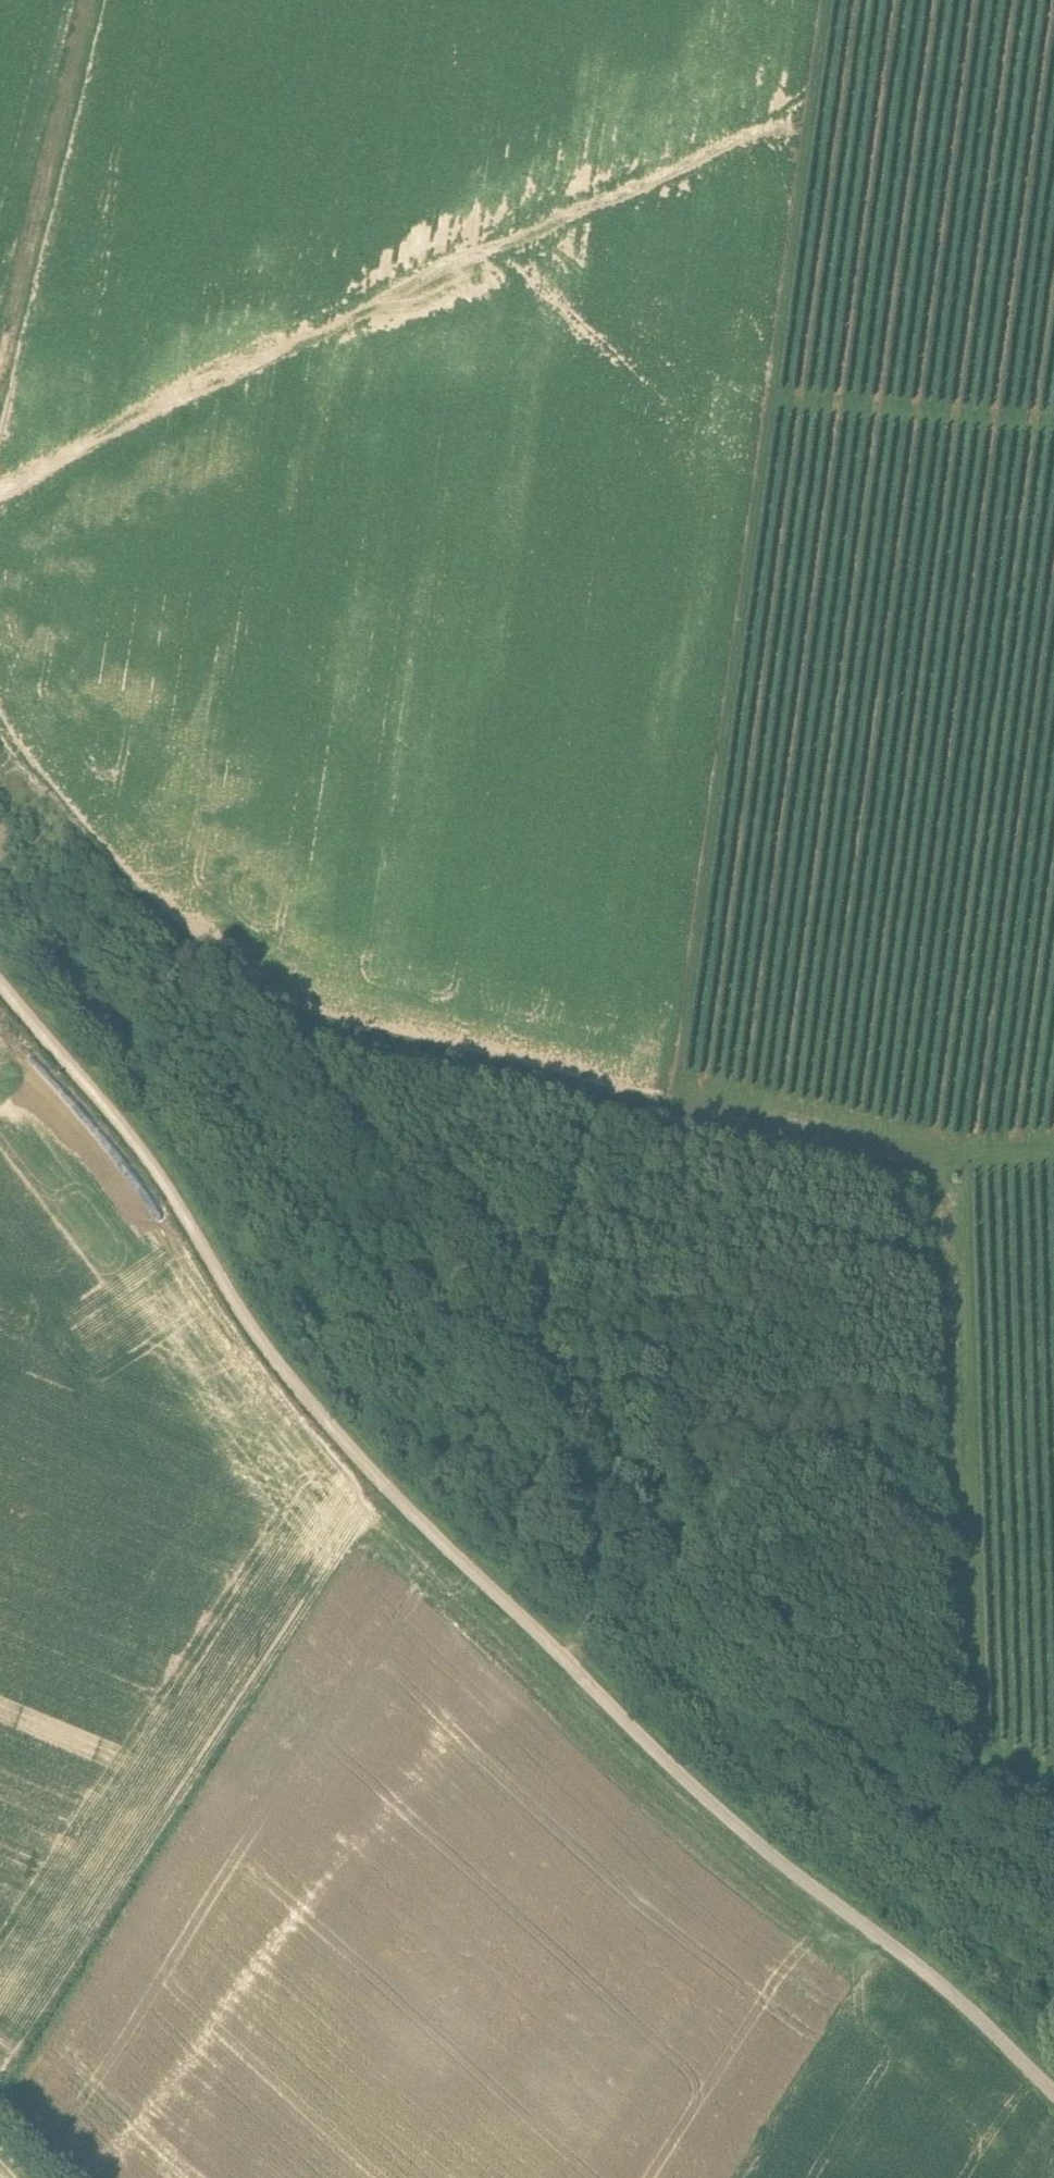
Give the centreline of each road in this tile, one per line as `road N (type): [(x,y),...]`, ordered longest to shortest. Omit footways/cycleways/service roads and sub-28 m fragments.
road 1 (unclassified): [(1053,2095),(930,1975),(681,1776),(369,1470),(264,1348),(142,1154),(0,985)]
road 2 (track): [(562,1657),(594,1610),(610,1453),(591,1403),(548,1357),(540,1332),(596,1095)]

